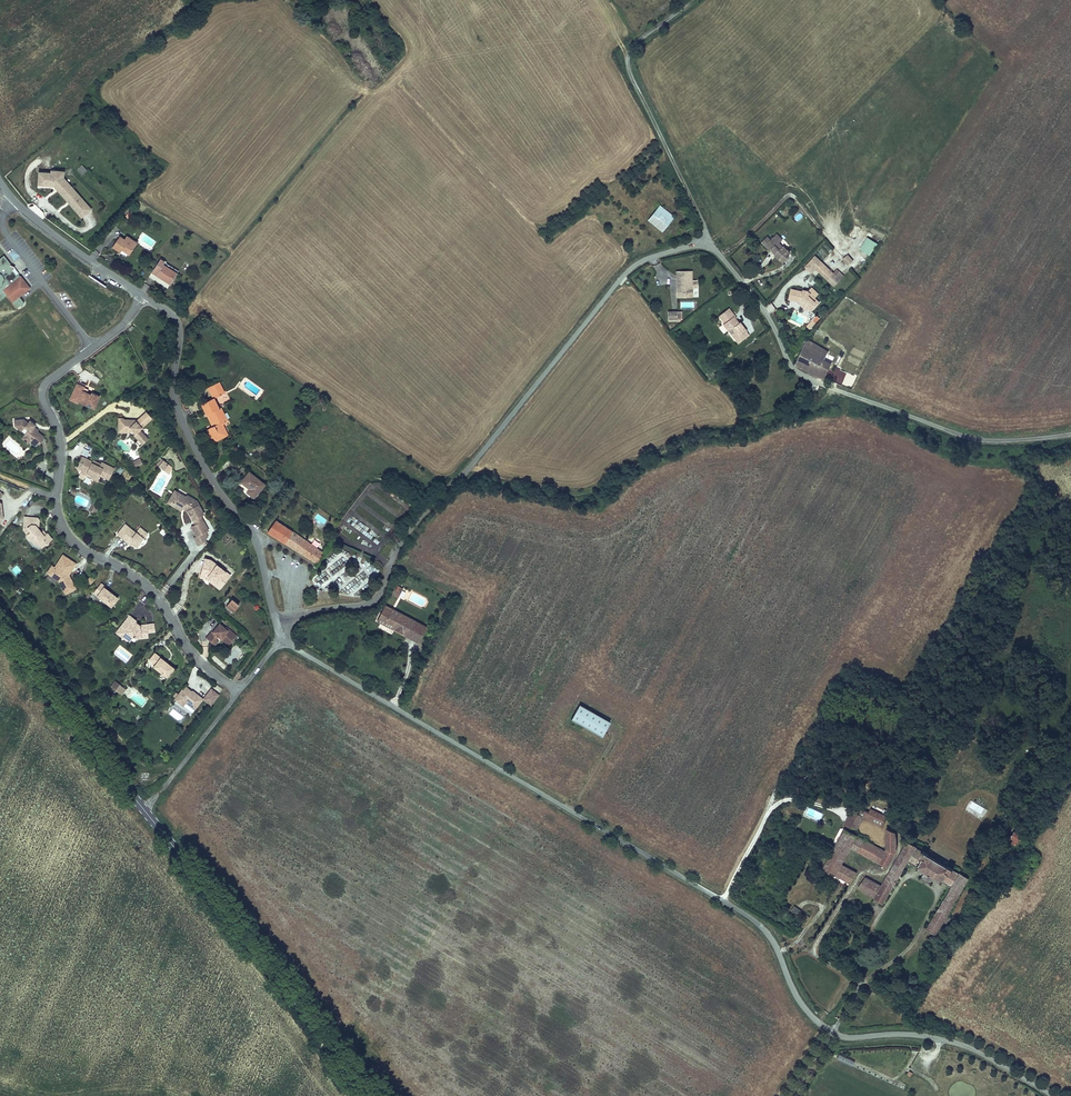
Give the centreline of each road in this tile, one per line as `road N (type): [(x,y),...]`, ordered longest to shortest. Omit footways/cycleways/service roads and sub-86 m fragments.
road 1 (unclassified): [(1053,1095),(959,1044),(831,1033),(803,1007),(773,942),(753,919),(282,643)]
road 2 (unclassified): [(711,244),(645,260),(623,276),(413,527),(374,599),(276,623)]
road 3 (primary): [(377,1095),(0,632)]
road 4 (unclassified): [(144,295),(127,321),(44,390),(63,448),(58,511),(77,549),(146,586),(199,661),(239,691)]
road 5 (unclassified): [(711,244),(803,376),(984,441),(1070,436)]
road 6 (unclassified): [(144,295),(175,319),(175,404),(214,488),(256,543),(276,623)]
road 7 (unclassified): [(690,0),(634,44),(627,62),(711,244)]
road 8 (unclassified): [(0,182),(41,224),(144,295)]

